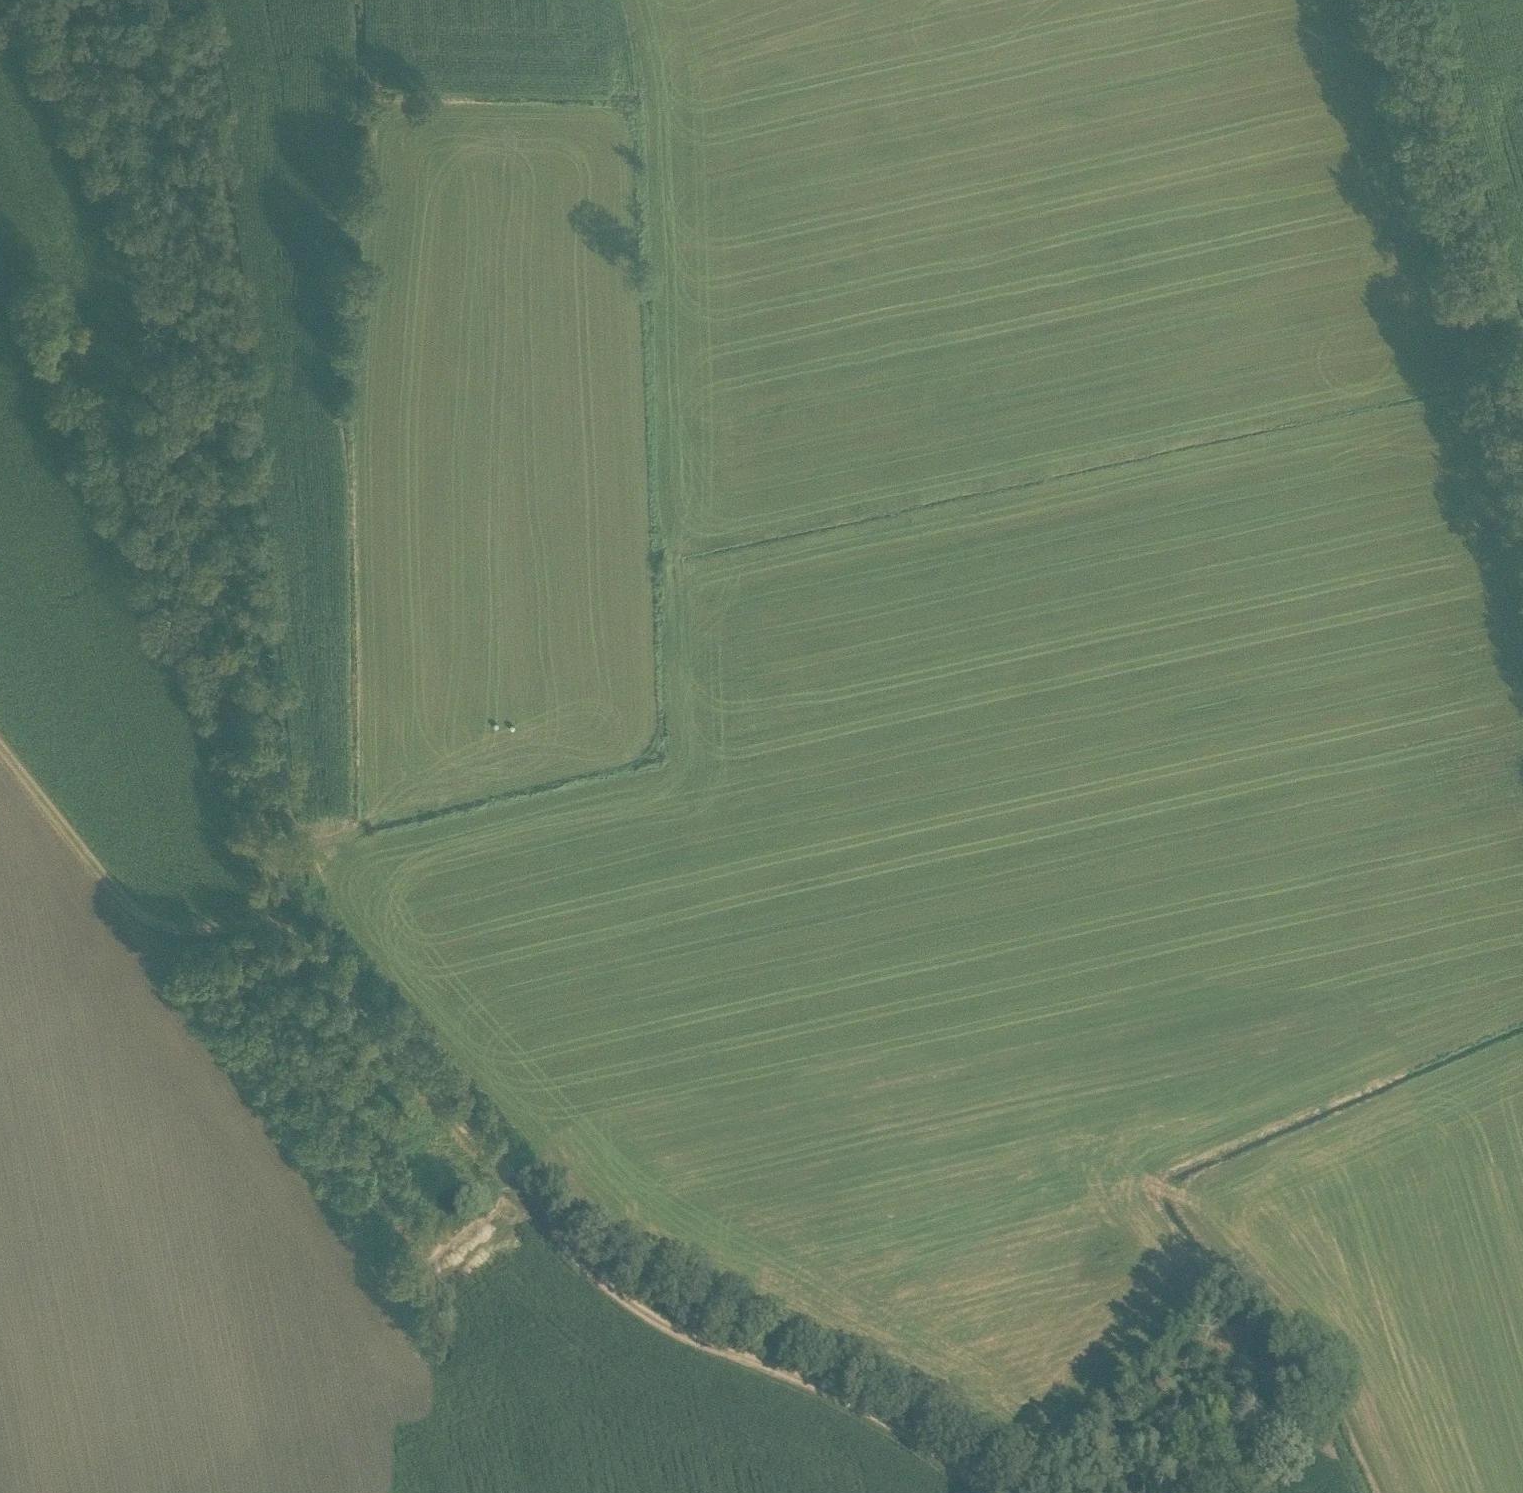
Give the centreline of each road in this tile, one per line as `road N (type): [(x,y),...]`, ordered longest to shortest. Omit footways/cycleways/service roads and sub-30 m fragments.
road 1 (track): [(0,741),(145,926),(190,930),(289,919),(614,1304),(972,1476),(990,1492)]
road 2 (track): [(56,0),(99,44),(182,105),(219,190),(227,253),(216,335),(225,565),(242,649),(241,697),(289,919)]
road 3 (track): [(1522,420),(1397,0)]

